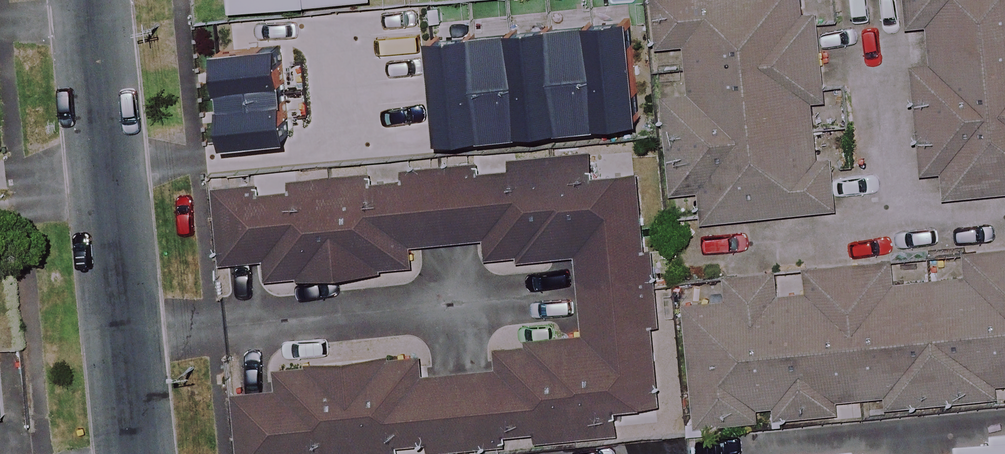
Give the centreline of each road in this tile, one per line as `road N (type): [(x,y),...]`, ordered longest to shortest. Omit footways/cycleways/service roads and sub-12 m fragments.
road 1 (residential): [(86,0),(137,453)]

